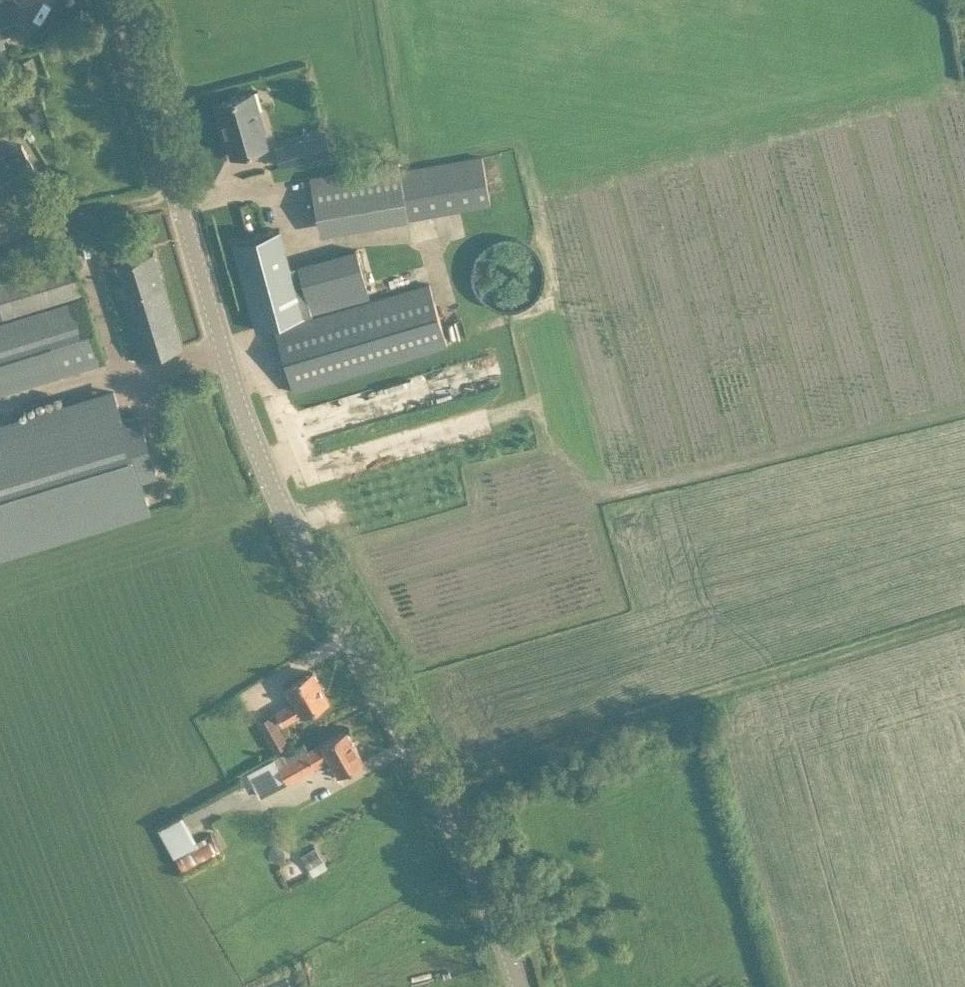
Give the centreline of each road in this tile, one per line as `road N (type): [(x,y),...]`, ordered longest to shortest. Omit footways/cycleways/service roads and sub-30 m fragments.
road 1 (unclassified): [(534,986),(494,878),(336,610),(234,392),(121,0)]

